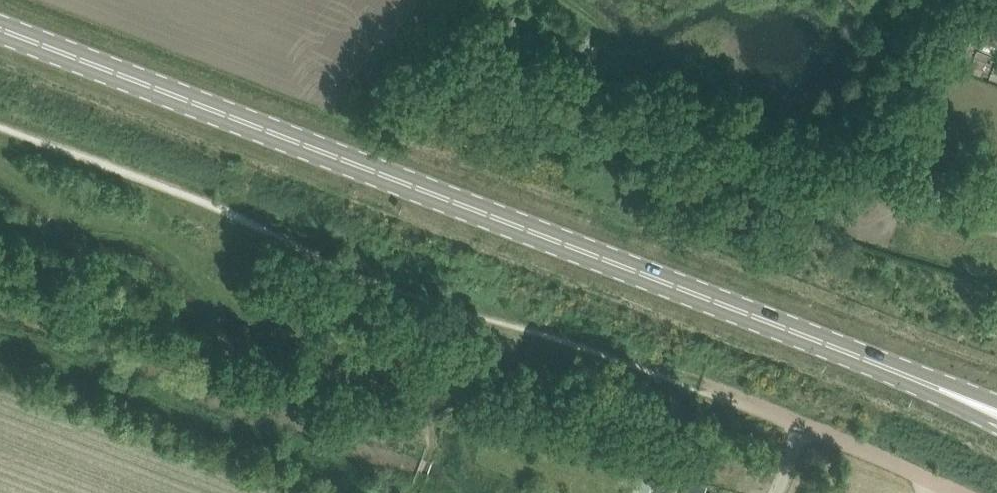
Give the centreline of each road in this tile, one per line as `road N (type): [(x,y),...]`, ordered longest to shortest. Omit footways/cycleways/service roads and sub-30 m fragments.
road 1 (secondary): [(981,406),(0,30)]
road 2 (unclassified): [(957,492),(857,444),(702,386)]
road 3 (track): [(444,0),(372,99)]

